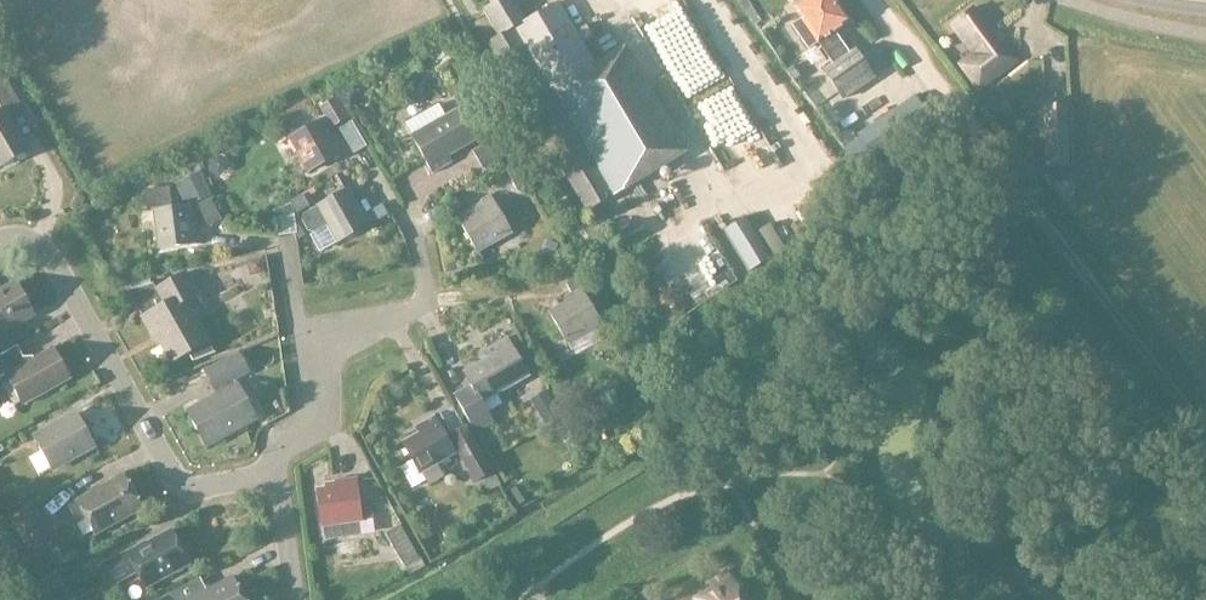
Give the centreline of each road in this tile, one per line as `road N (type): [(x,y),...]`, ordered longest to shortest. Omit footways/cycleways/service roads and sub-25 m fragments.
road 1 (track): [(871,0),(1205,434)]
road 2 (residential): [(275,472),(201,487),(176,483),(48,259),(27,240),(0,240)]
road 3 (residential): [(316,343),(428,300),(411,229)]
road 4 (residential): [(275,472),(272,447),(319,422),(316,343)]
road 5 (residential): [(292,599),(275,472)]

